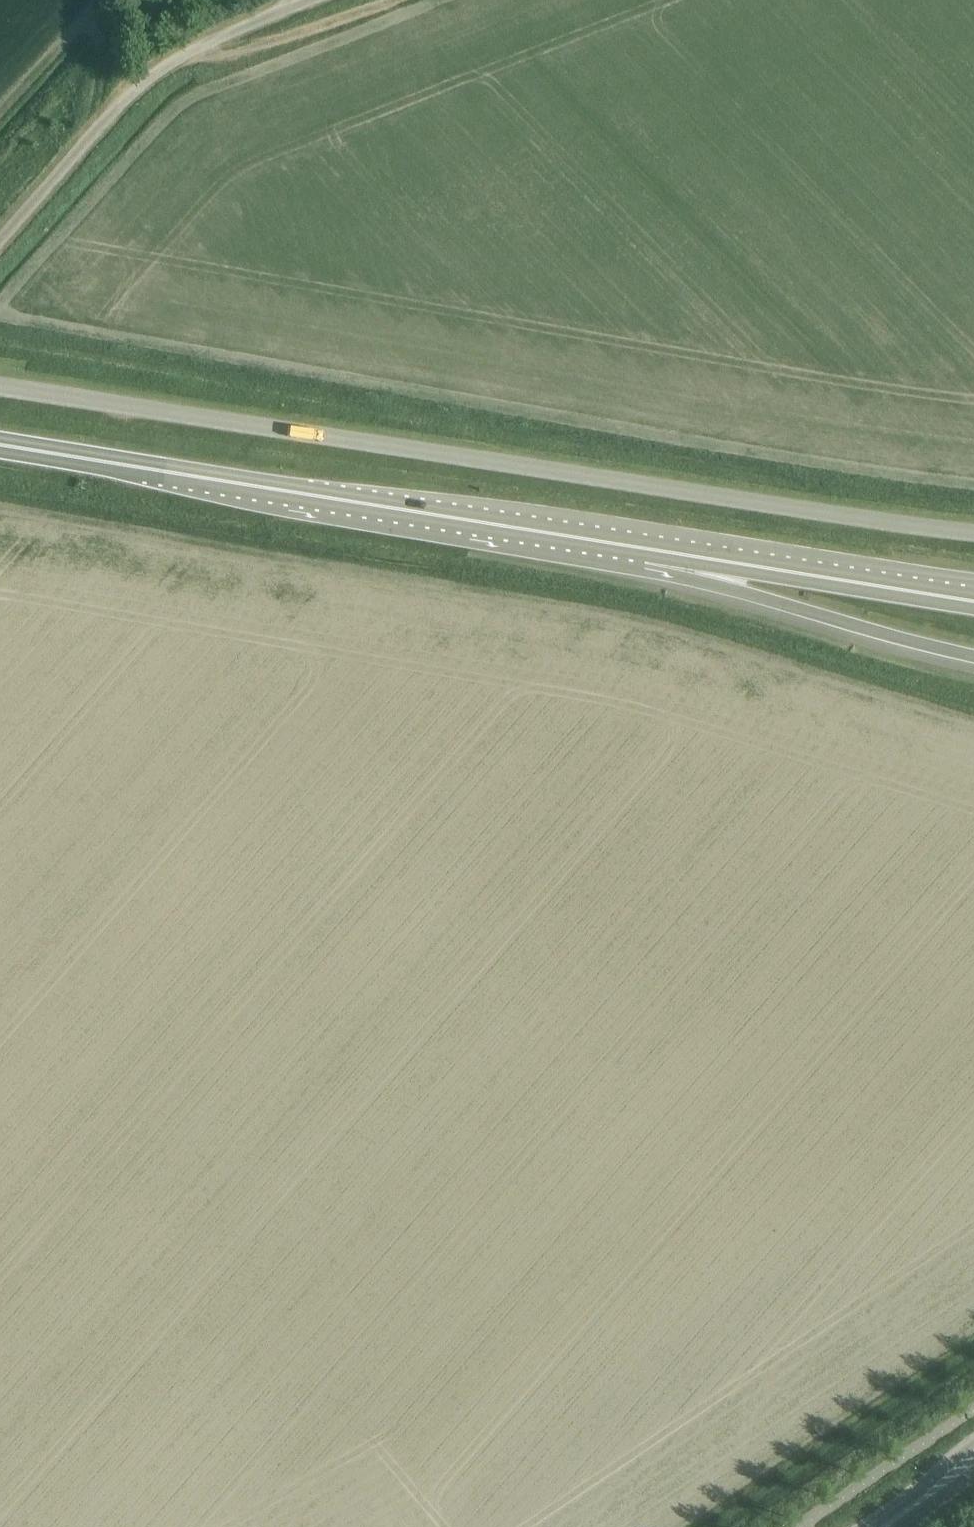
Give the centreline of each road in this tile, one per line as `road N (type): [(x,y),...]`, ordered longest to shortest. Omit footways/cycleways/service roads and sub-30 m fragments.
road 1 (unclassified): [(973,533),(0,389)]
road 2 (trunk): [(0,446),(648,550)]
road 3 (unclassified): [(0,244),(148,77),(202,45),(317,0)]
road 4 (trunk): [(648,550),(728,589),(973,654)]
road 5 (trunk): [(648,550),(973,602)]
road 6 (tertiary): [(869,1526),(973,1453)]

